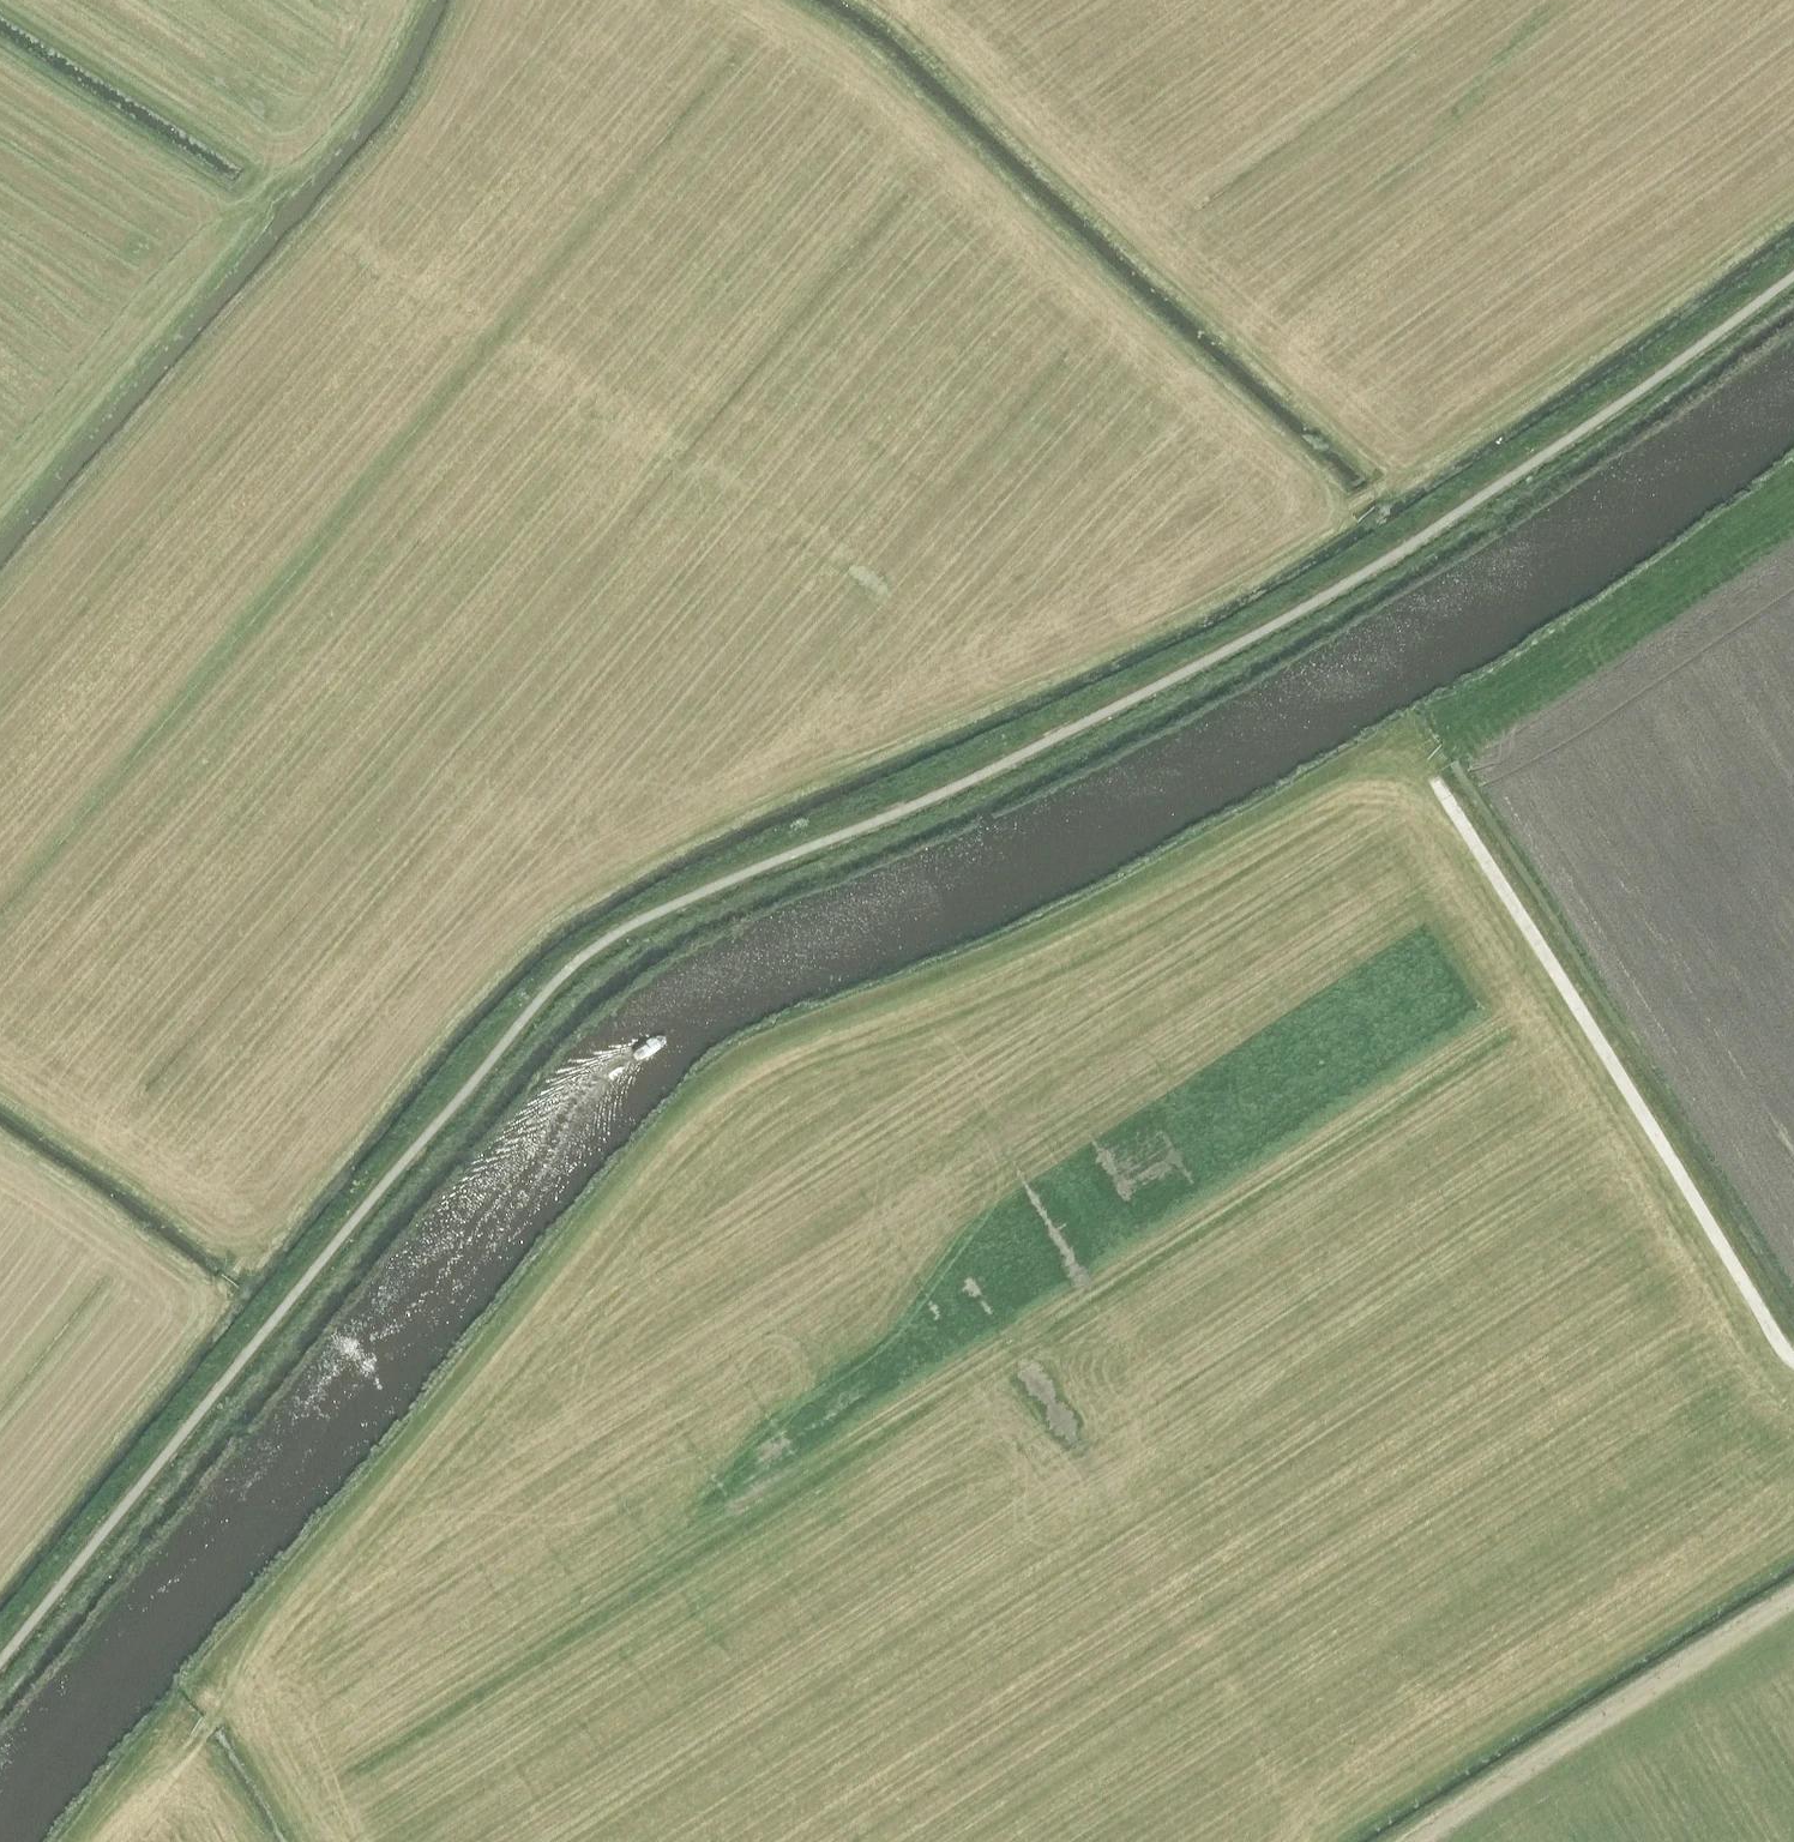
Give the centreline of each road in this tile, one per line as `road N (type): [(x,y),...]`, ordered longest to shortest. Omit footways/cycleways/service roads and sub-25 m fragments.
road 1 (track): [(1793,1356),(1438,785)]

